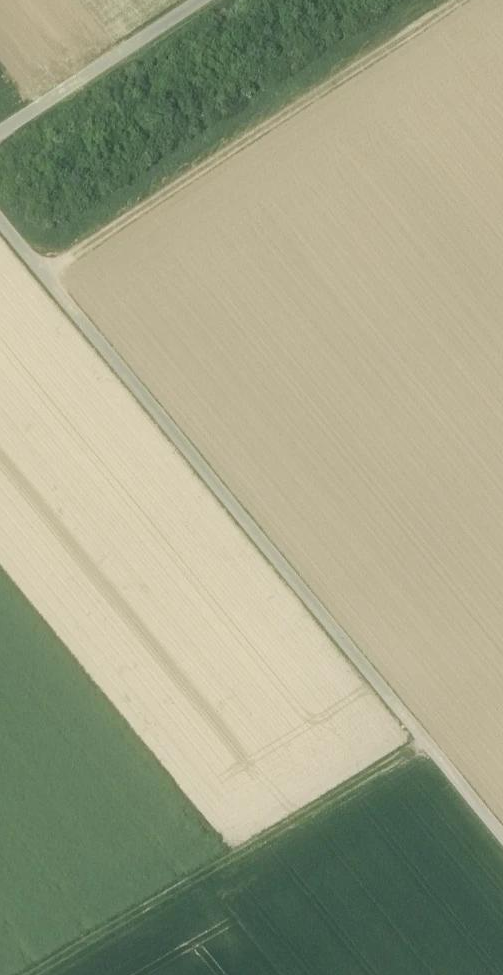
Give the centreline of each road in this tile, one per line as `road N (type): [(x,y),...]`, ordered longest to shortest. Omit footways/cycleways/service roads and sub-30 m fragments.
road 1 (track): [(0,216),(502,838)]
road 2 (track): [(59,974),(502,711)]
road 3 (track): [(0,133),(205,0)]

